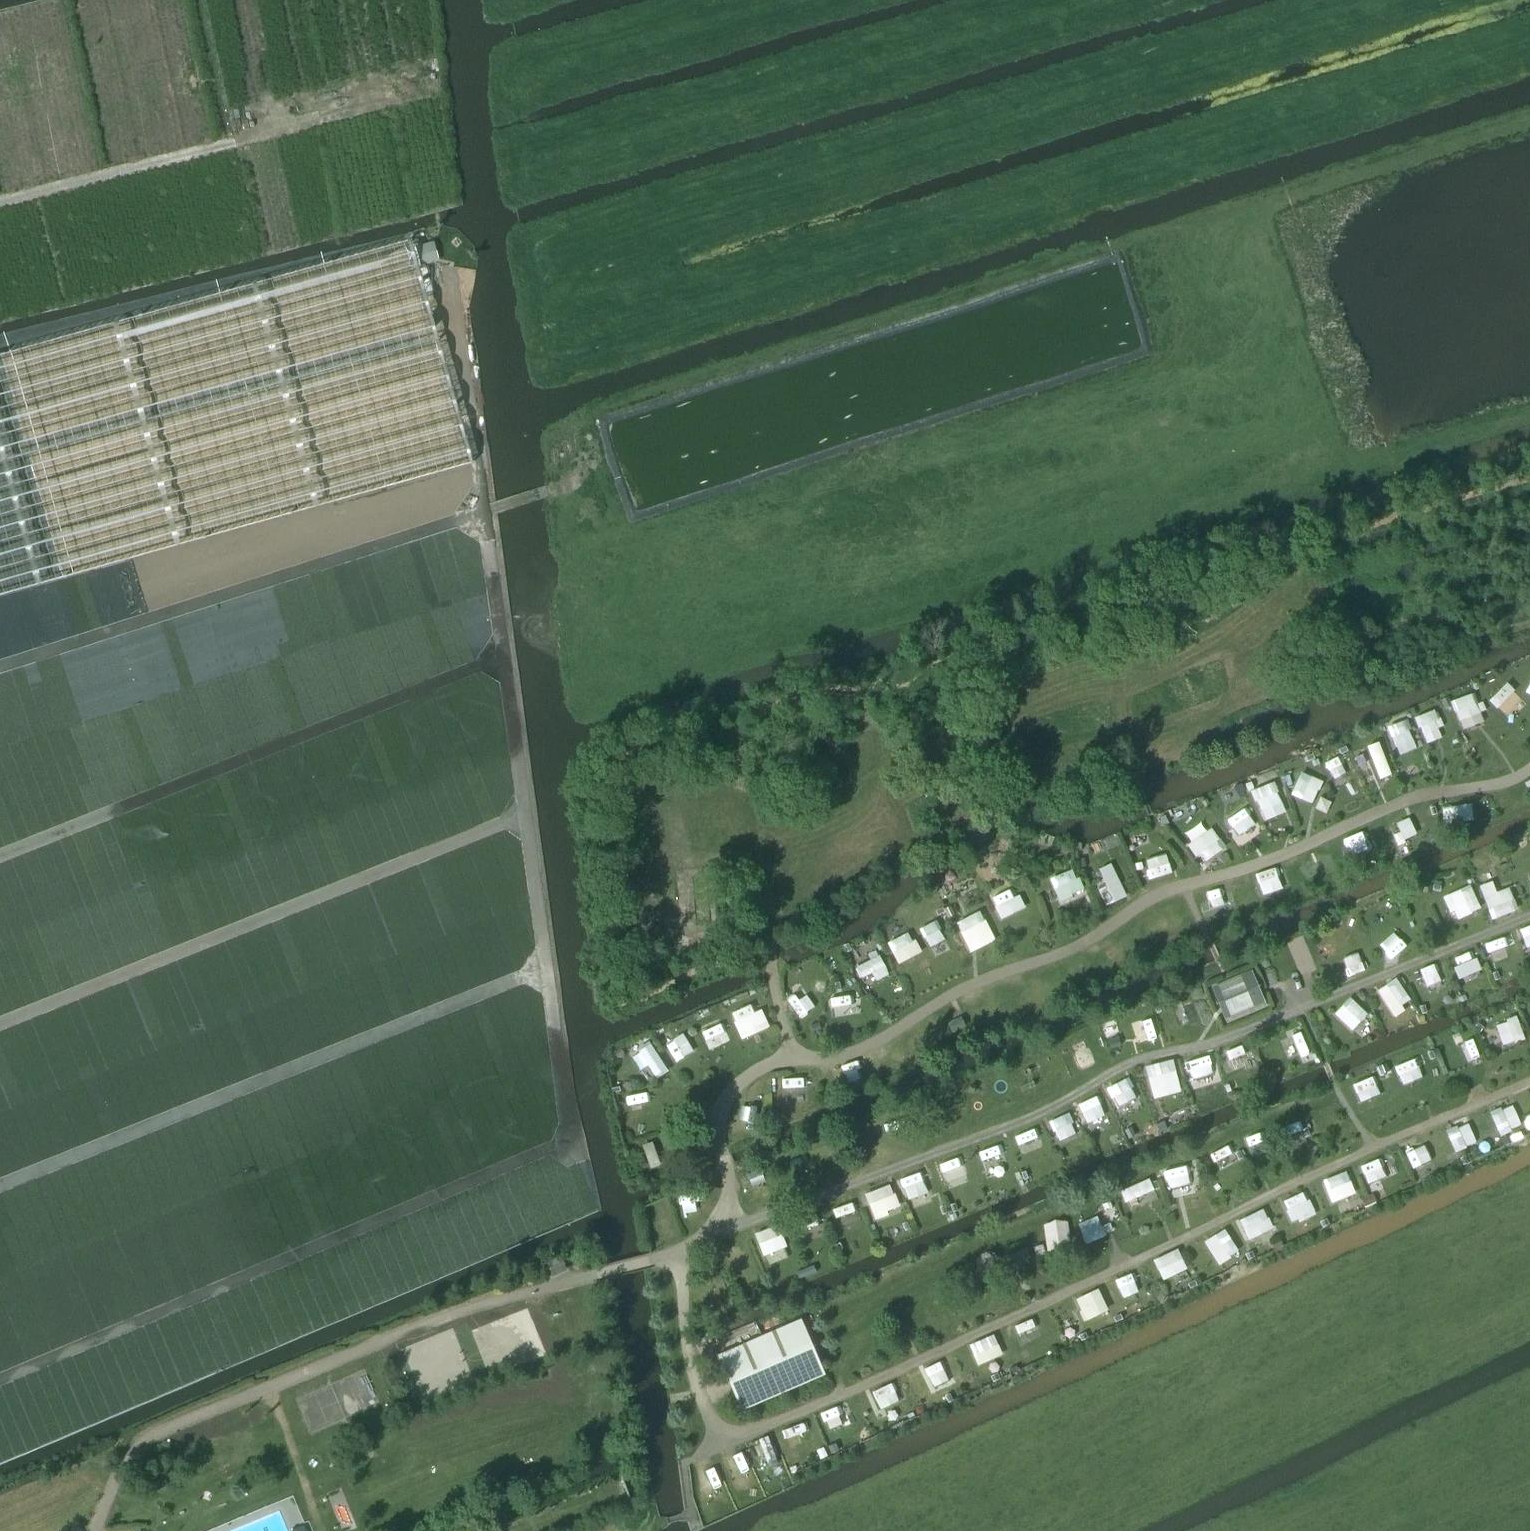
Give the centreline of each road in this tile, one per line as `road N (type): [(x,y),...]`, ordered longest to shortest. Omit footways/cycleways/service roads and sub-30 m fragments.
road 1 (track): [(0,668),(115,630)]

